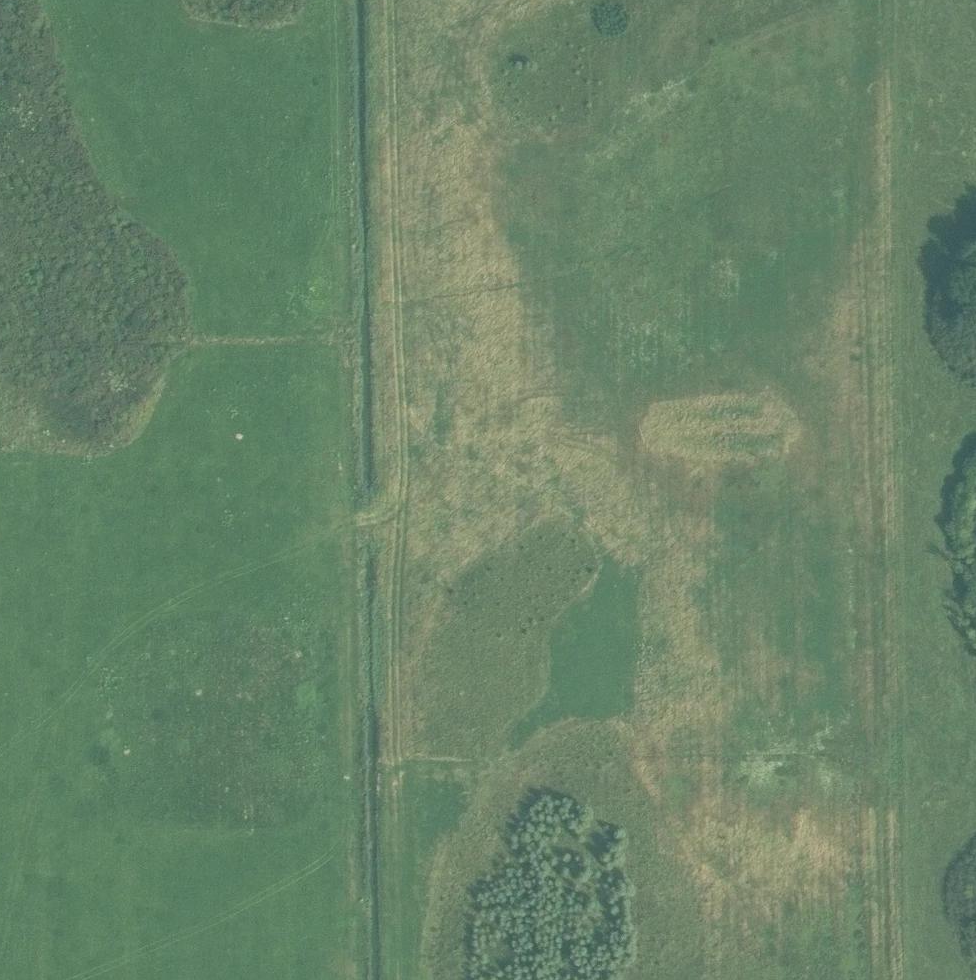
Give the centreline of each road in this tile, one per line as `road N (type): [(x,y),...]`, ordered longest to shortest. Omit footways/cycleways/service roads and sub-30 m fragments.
road 1 (track): [(975,723),(947,660),(932,530),(933,480),(945,457),(975,430)]

